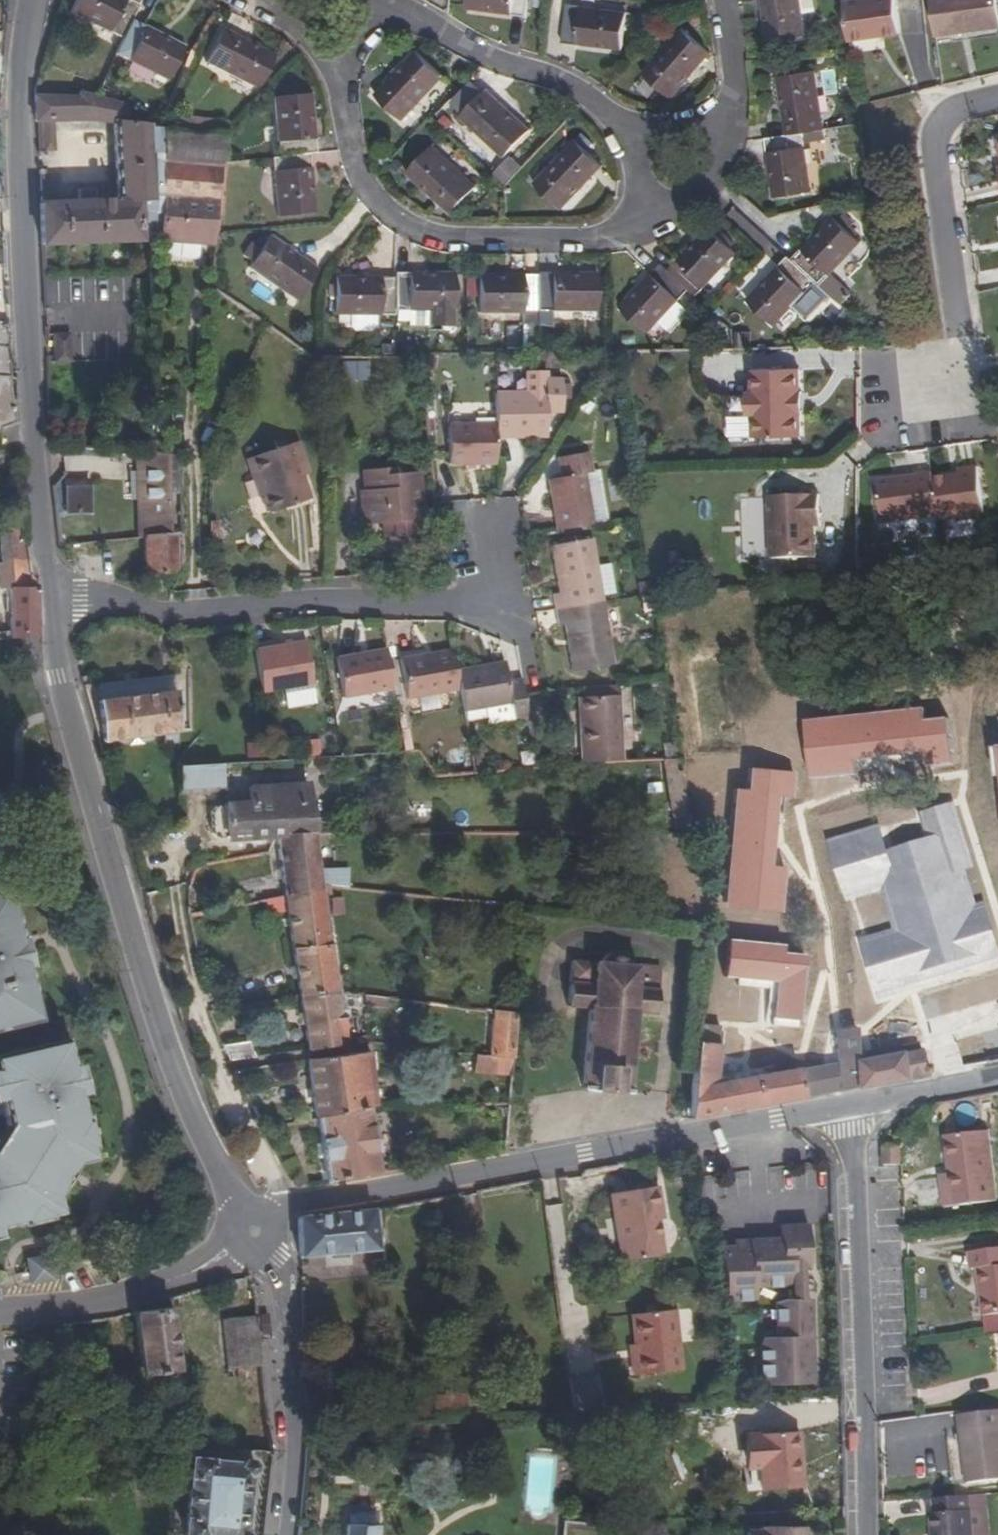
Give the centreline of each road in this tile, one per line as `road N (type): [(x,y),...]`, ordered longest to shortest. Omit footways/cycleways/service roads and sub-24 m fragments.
road 1 (tertiary): [(45,601),(54,667),(179,1092),(255,1231)]
road 2 (residential): [(847,1104),(289,1206),(255,1231)]
road 3 (tertiary): [(32,0),(14,231),(45,601)]
road 4 (residential): [(45,601),(167,610),(500,589)]
road 5 (residential): [(333,69),(367,191),(422,232),(588,242),(614,233),(658,195)]
road 6 (residential): [(864,1534),(847,1104)]
road 7 (track): [(289,1206),(215,1063),(174,892)]
road 8 (tertiary): [(255,1231),(280,1259),(290,1309),(297,1430),(287,1534)]
road 9 (residential): [(644,144),(588,94),(383,10)]
road 10 (residential): [(997,97),(960,108),(933,146),(962,343)]
road 11 (unclassified): [(255,1231),(127,1300),(0,1313)]
road 12 (residential): [(997,1077),(847,1104)]
road 13 (residential): [(714,145),(737,99),(723,0)]

